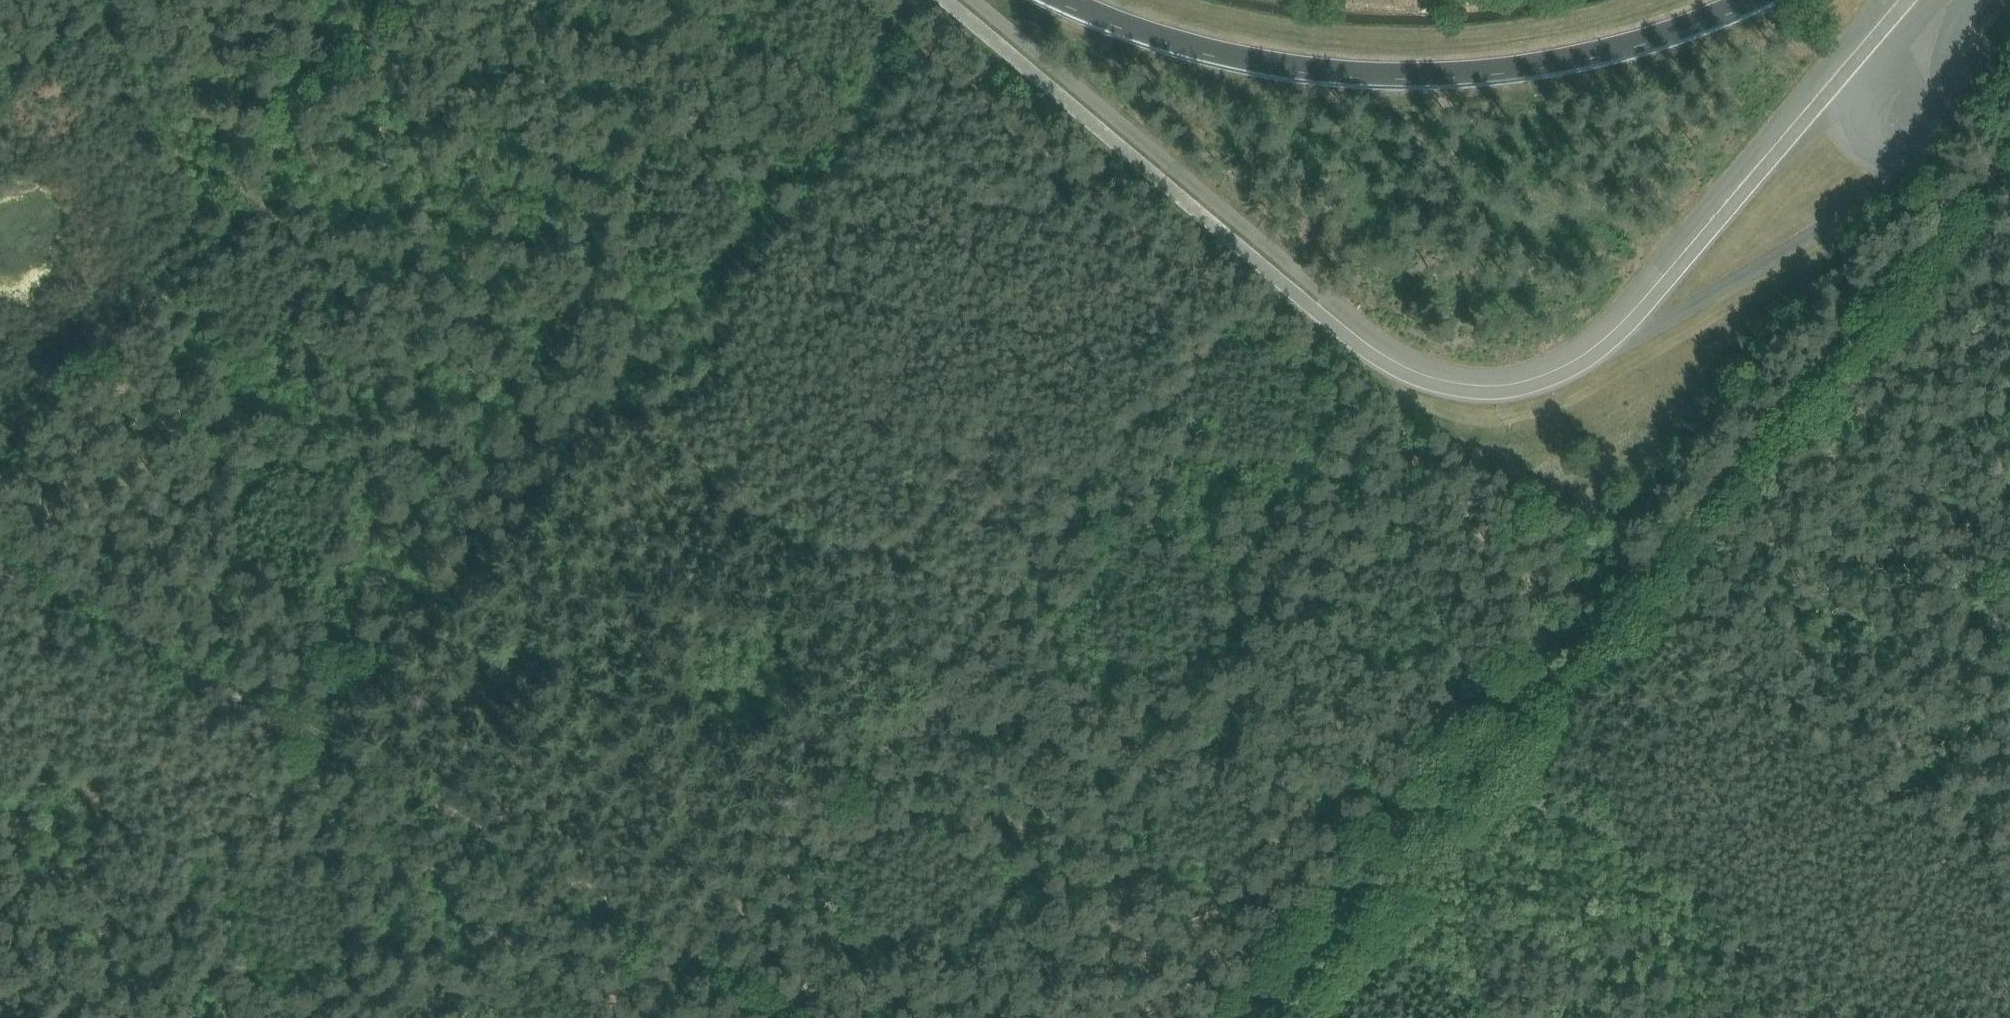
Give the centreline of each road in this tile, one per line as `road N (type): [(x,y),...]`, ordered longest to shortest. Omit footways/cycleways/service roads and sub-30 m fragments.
road 1 (track): [(1827,1017),(1480,738)]
road 2 (track): [(1480,738),(1249,1017)]

